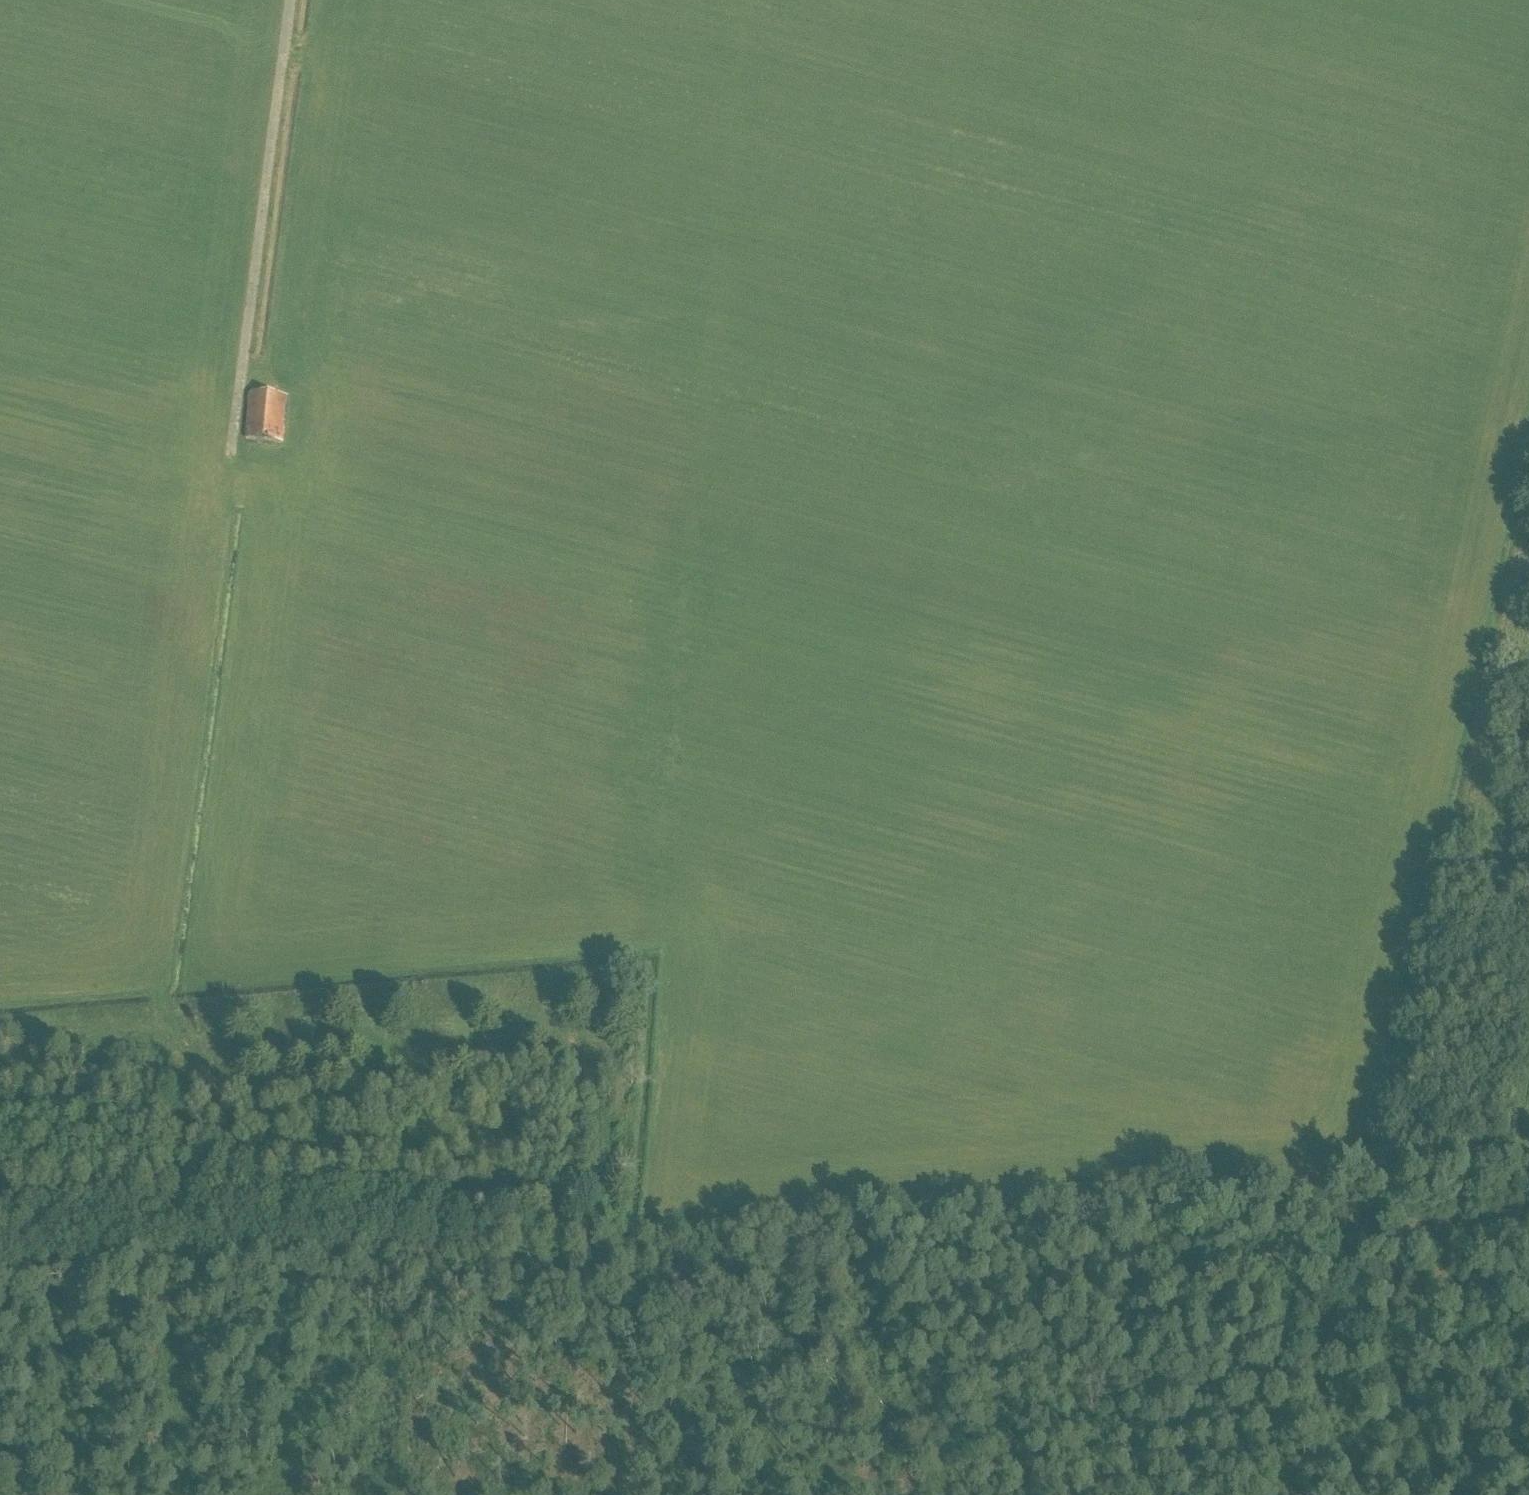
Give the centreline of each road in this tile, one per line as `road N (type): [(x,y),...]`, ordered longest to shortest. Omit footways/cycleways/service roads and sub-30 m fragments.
road 1 (track): [(1312,1191),(1453,1494)]

